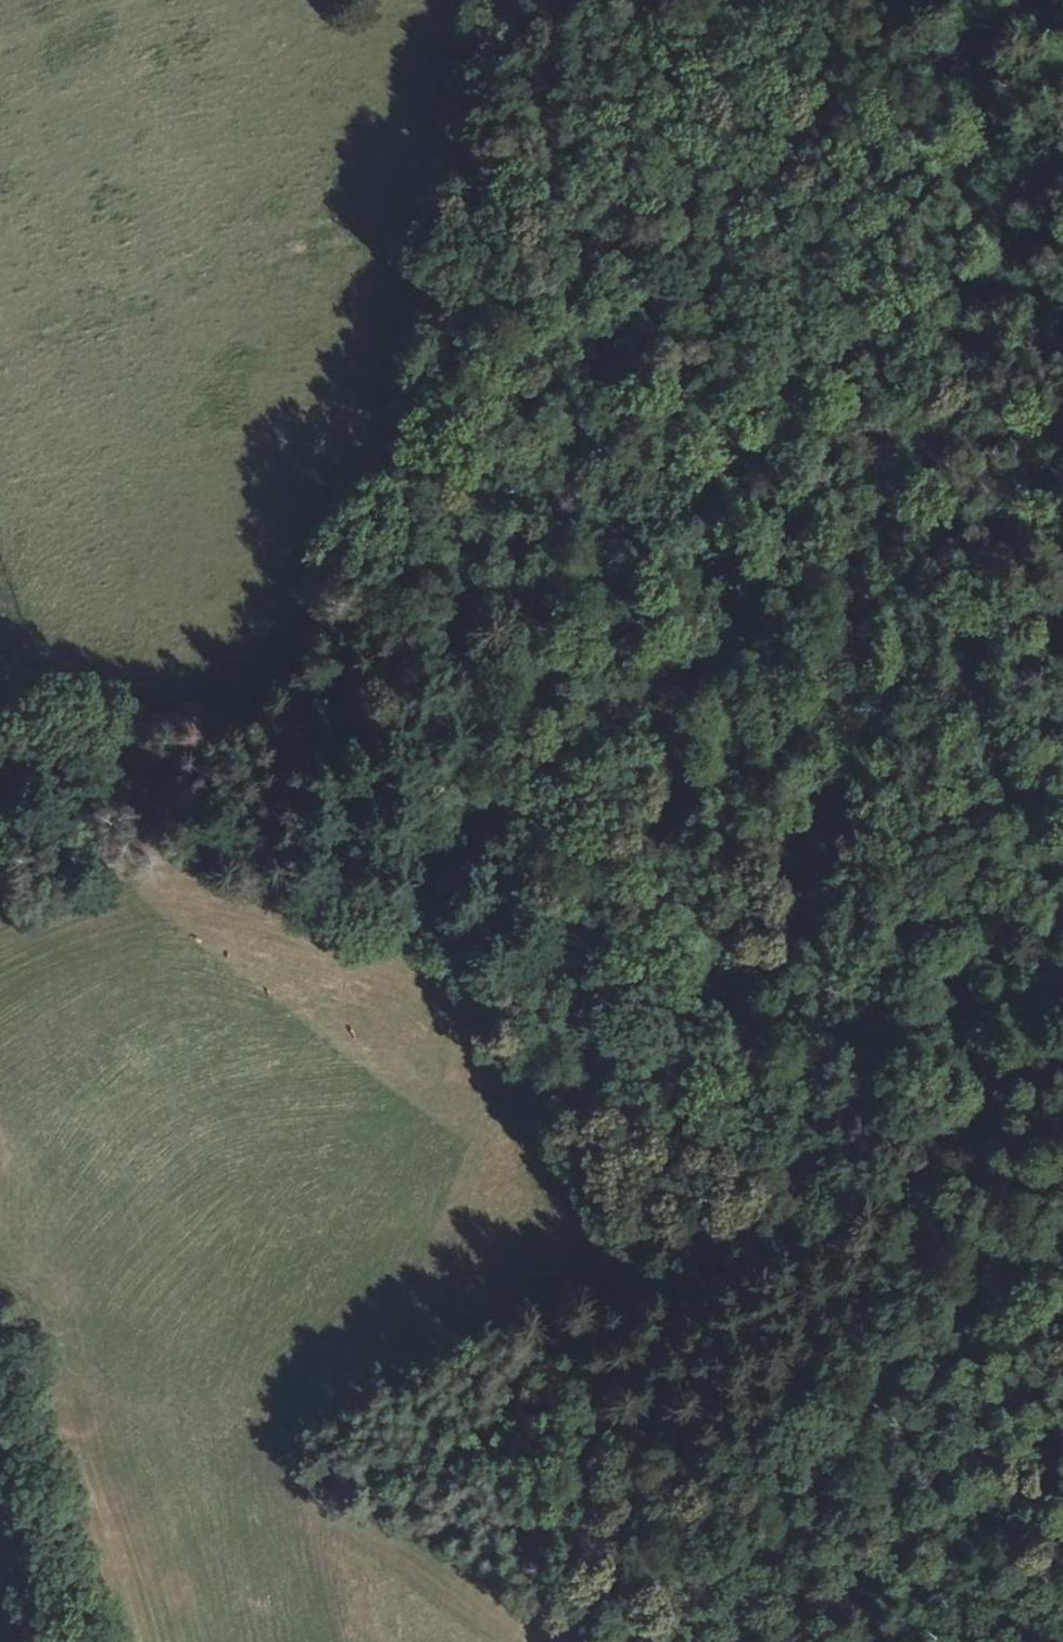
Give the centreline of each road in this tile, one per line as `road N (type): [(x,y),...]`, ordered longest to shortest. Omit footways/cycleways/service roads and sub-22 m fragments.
road 1 (track): [(1062,1036),(964,1042),(884,1012),(641,1085),(525,1102)]

